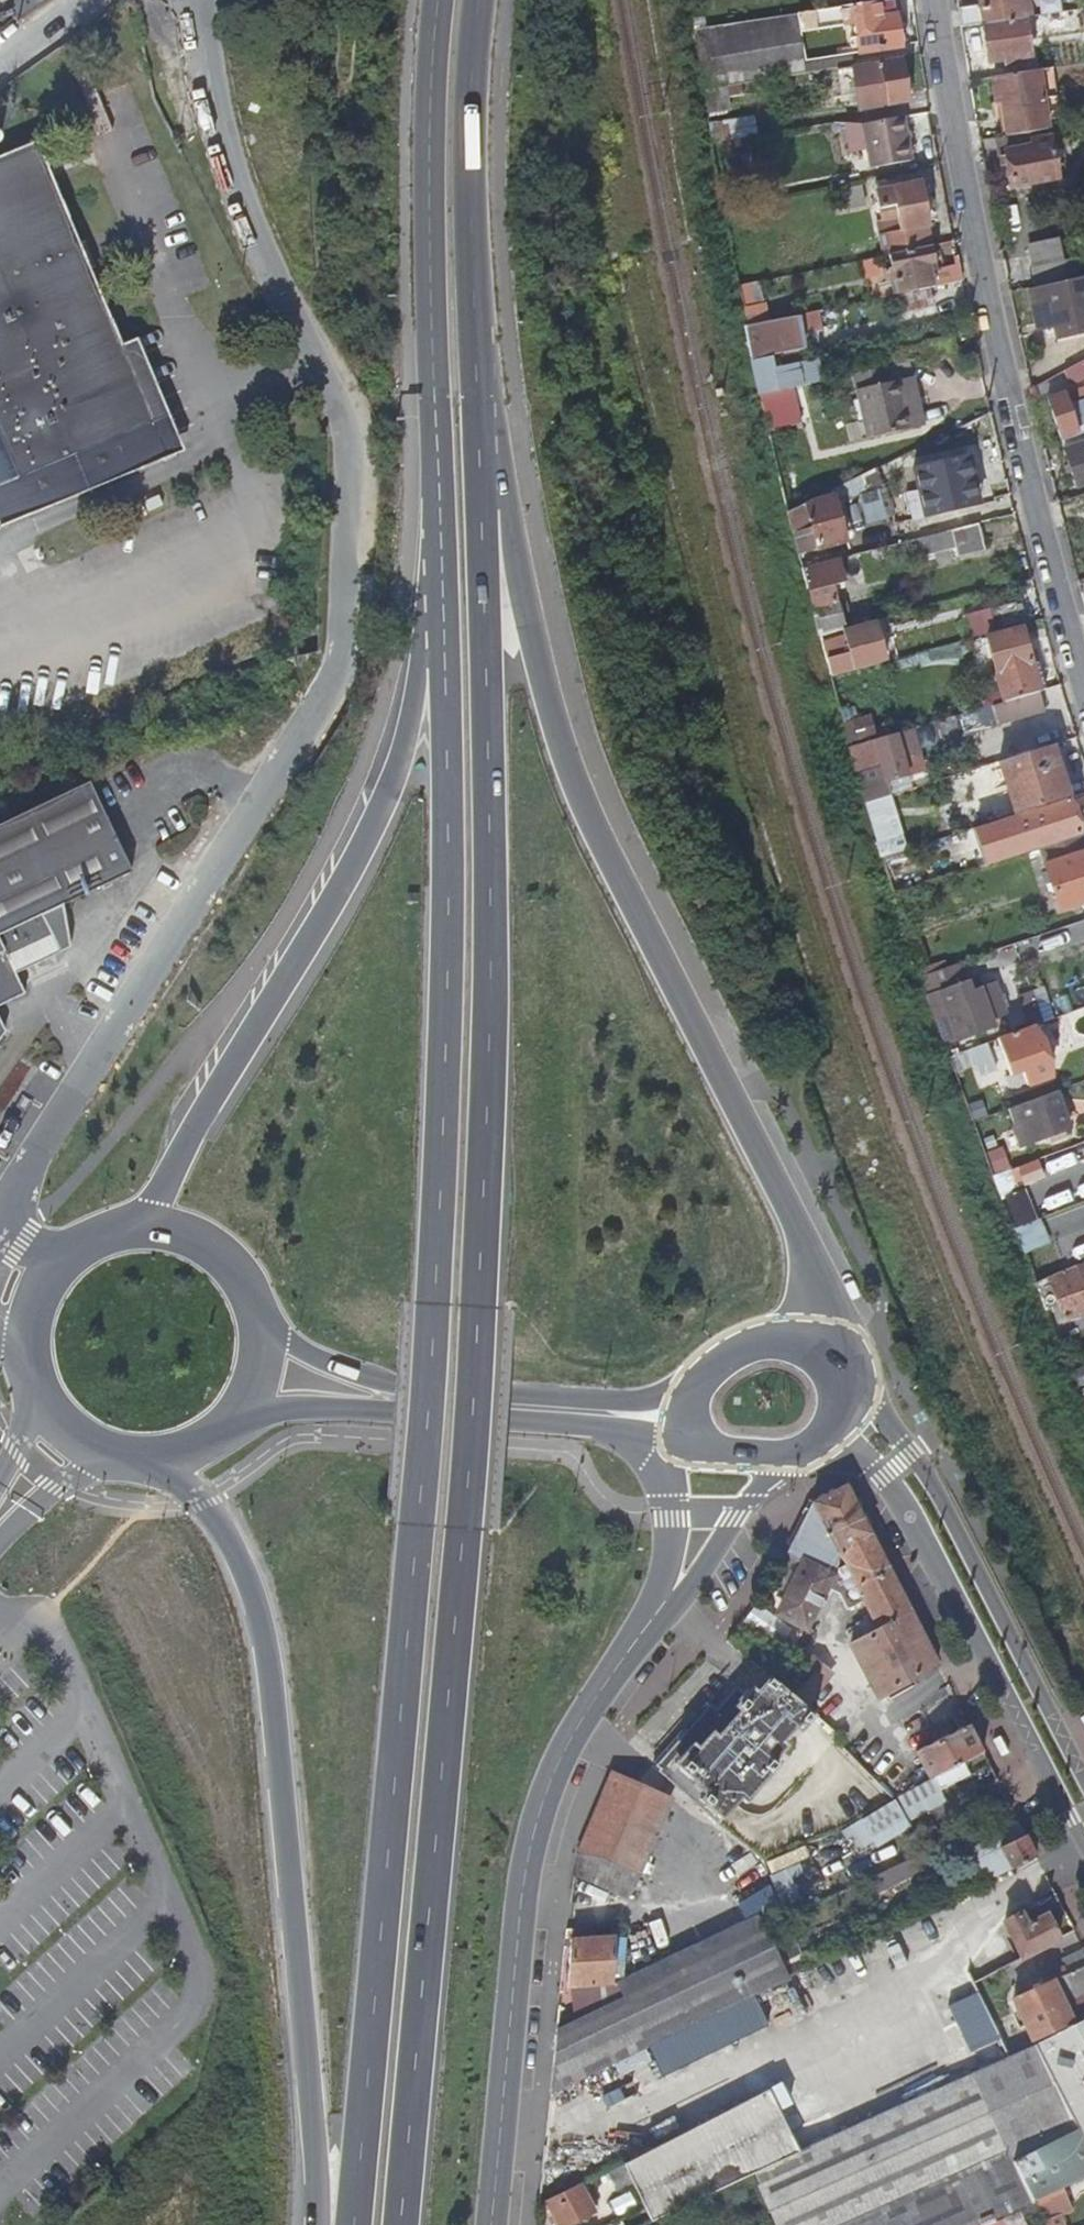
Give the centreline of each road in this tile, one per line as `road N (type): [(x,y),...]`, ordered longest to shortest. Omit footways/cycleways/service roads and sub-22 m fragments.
road 1 (primary): [(400,2224),(478,1306),(488,1060),(489,663)]
road 2 (primary): [(445,696),(449,789),(436,1303),(352,2224)]
road 3 (unclassified): [(0,1200),(342,666),(352,433),(242,200),(198,0)]
road 4 (trunk): [(831,1348),(793,1222),(592,829),(538,663),(506,510),(484,489)]
road 5 (primary): [(162,1455),(241,1556),(268,1638),(326,2224)]
road 6 (residential): [(1083,684),(1016,426),(936,0)]
road 7 (secondary): [(668,1599),(571,1739),(540,1812),(523,1888),(492,2224)]
road 8 (trunk): [(438,0),(428,168),(444,659)]
road 9 (trunk): [(444,659),(418,690),(406,743),(367,833),(304,951),(126,1227)]
road 10 (secondary): [(820,1436),(853,1450),(907,1504),(1083,1843)]
road 11 (trunk): [(484,489),(469,113),(478,0)]
road 12 (secondary): [(1083,1779),(938,1495),(848,1371)]
road 13 (secondary): [(25,1335),(35,1389),(74,1436),(131,1457),(162,1455)]
road 14 (secondary): [(668,1599),(703,1571),(787,1453)]
road 15 (secondary): [(255,1324),(244,1290),(195,1240),(126,1227)]
road 16 (trunk): [(489,663),(484,489)]
road 17 (secondary): [(699,1381),(632,1402),(539,1408)]
road 18 (secondary): [(224,1421),(382,1395)]
road 19 (secondary): [(539,1408),(382,1395)]
road 20 (secondary): [(382,1395),(255,1324)]
road 21 (secondary): [(831,1348),(752,1342),(699,1381)]

